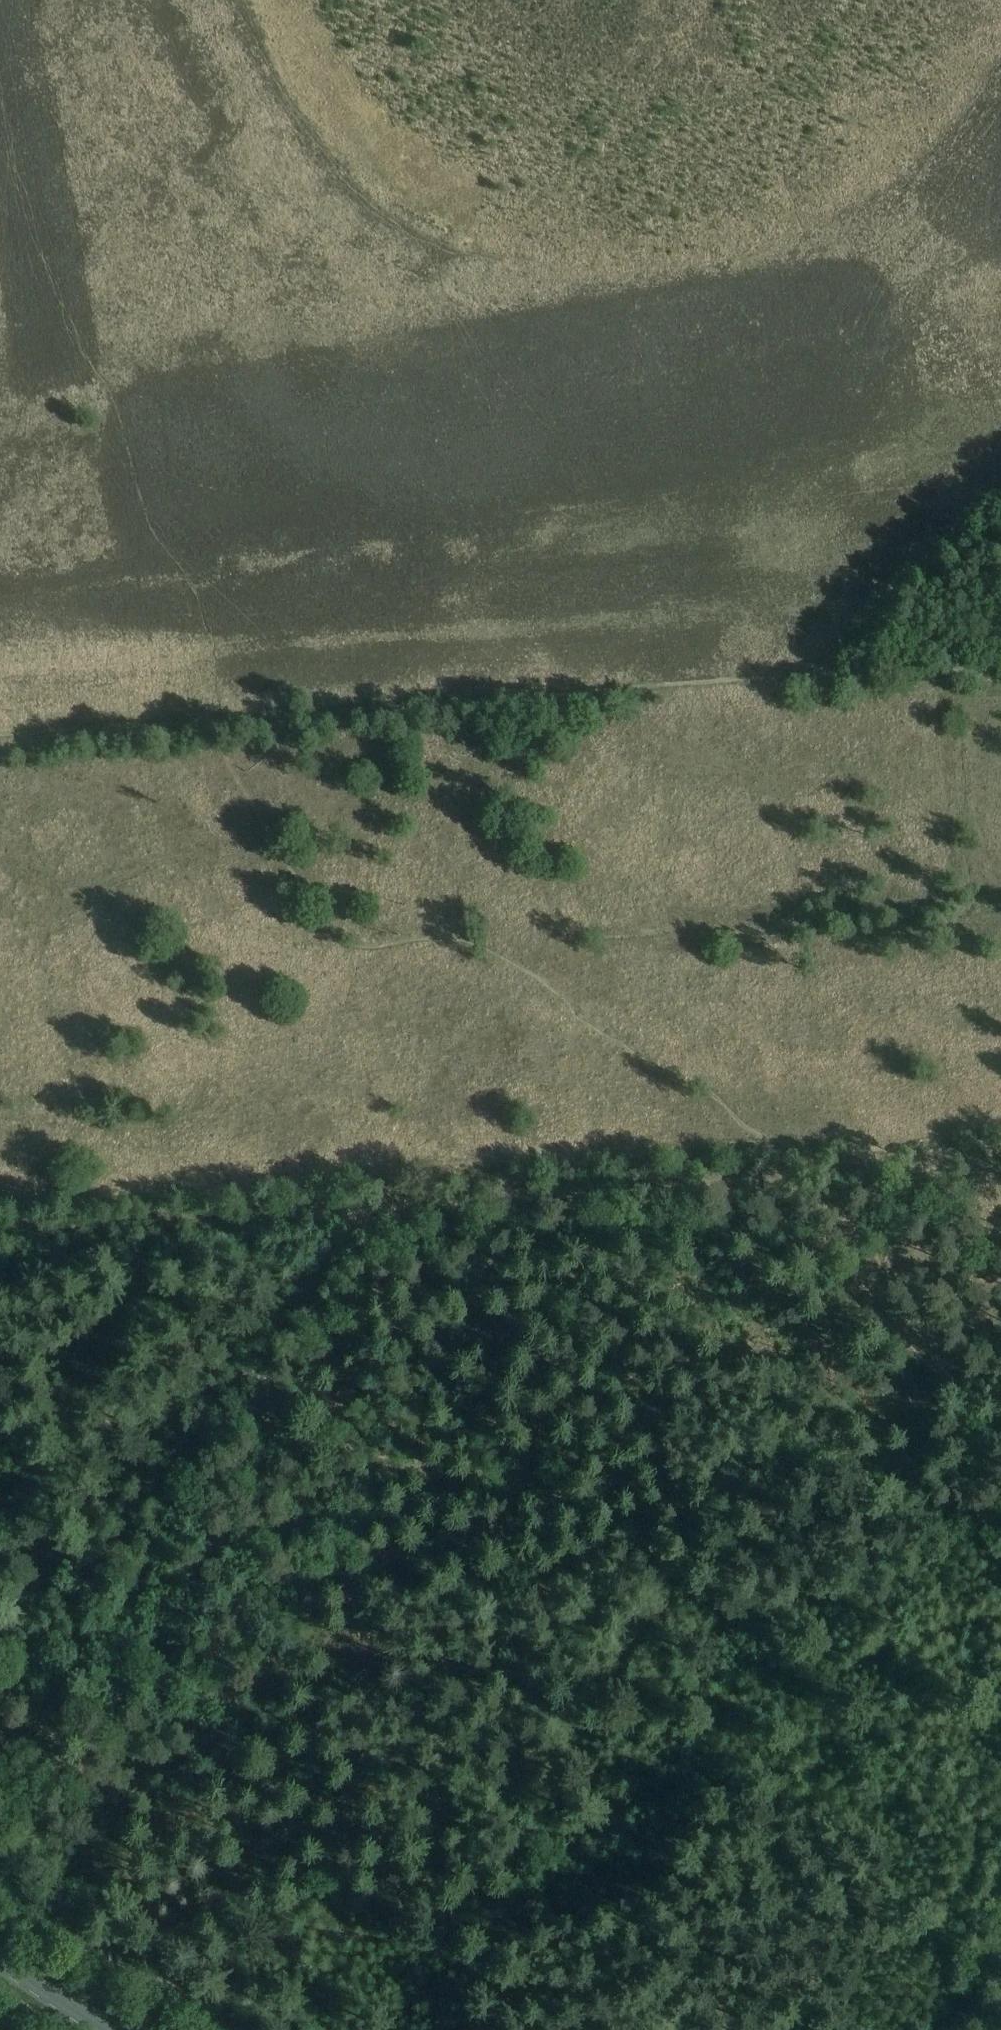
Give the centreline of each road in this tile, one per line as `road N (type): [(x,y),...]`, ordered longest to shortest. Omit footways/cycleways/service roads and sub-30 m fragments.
road 1 (track): [(1000,1155),(0,1233)]
road 2 (secondary): [(109,2029),(0,1958)]

